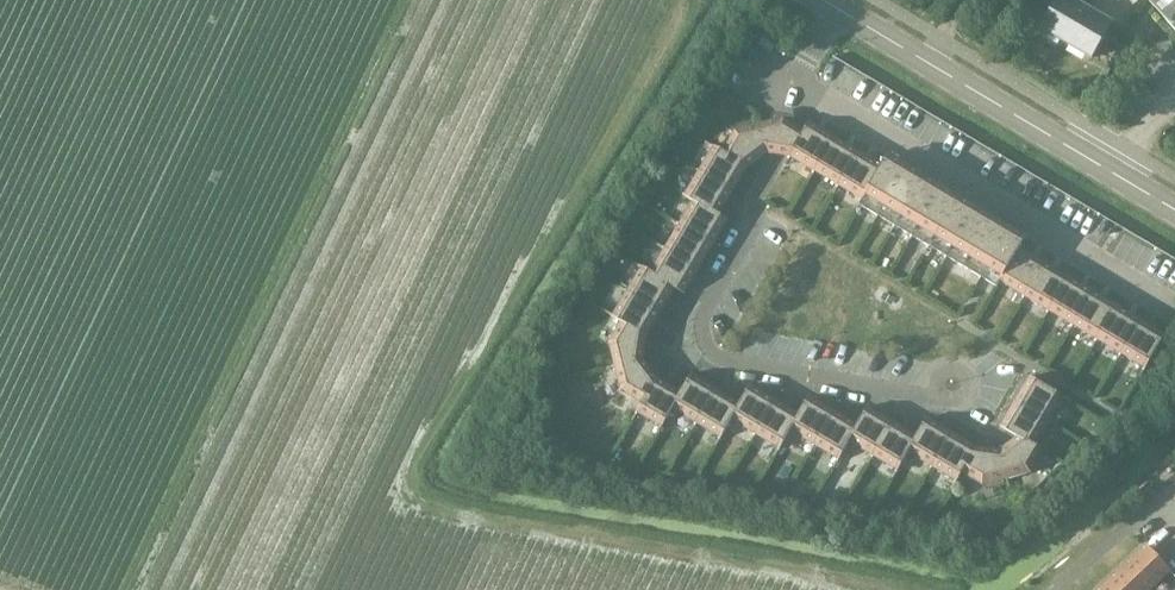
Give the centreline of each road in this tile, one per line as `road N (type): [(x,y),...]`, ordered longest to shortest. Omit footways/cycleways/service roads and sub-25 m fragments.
road 1 (secondary): [(1174,210),(821,0)]

